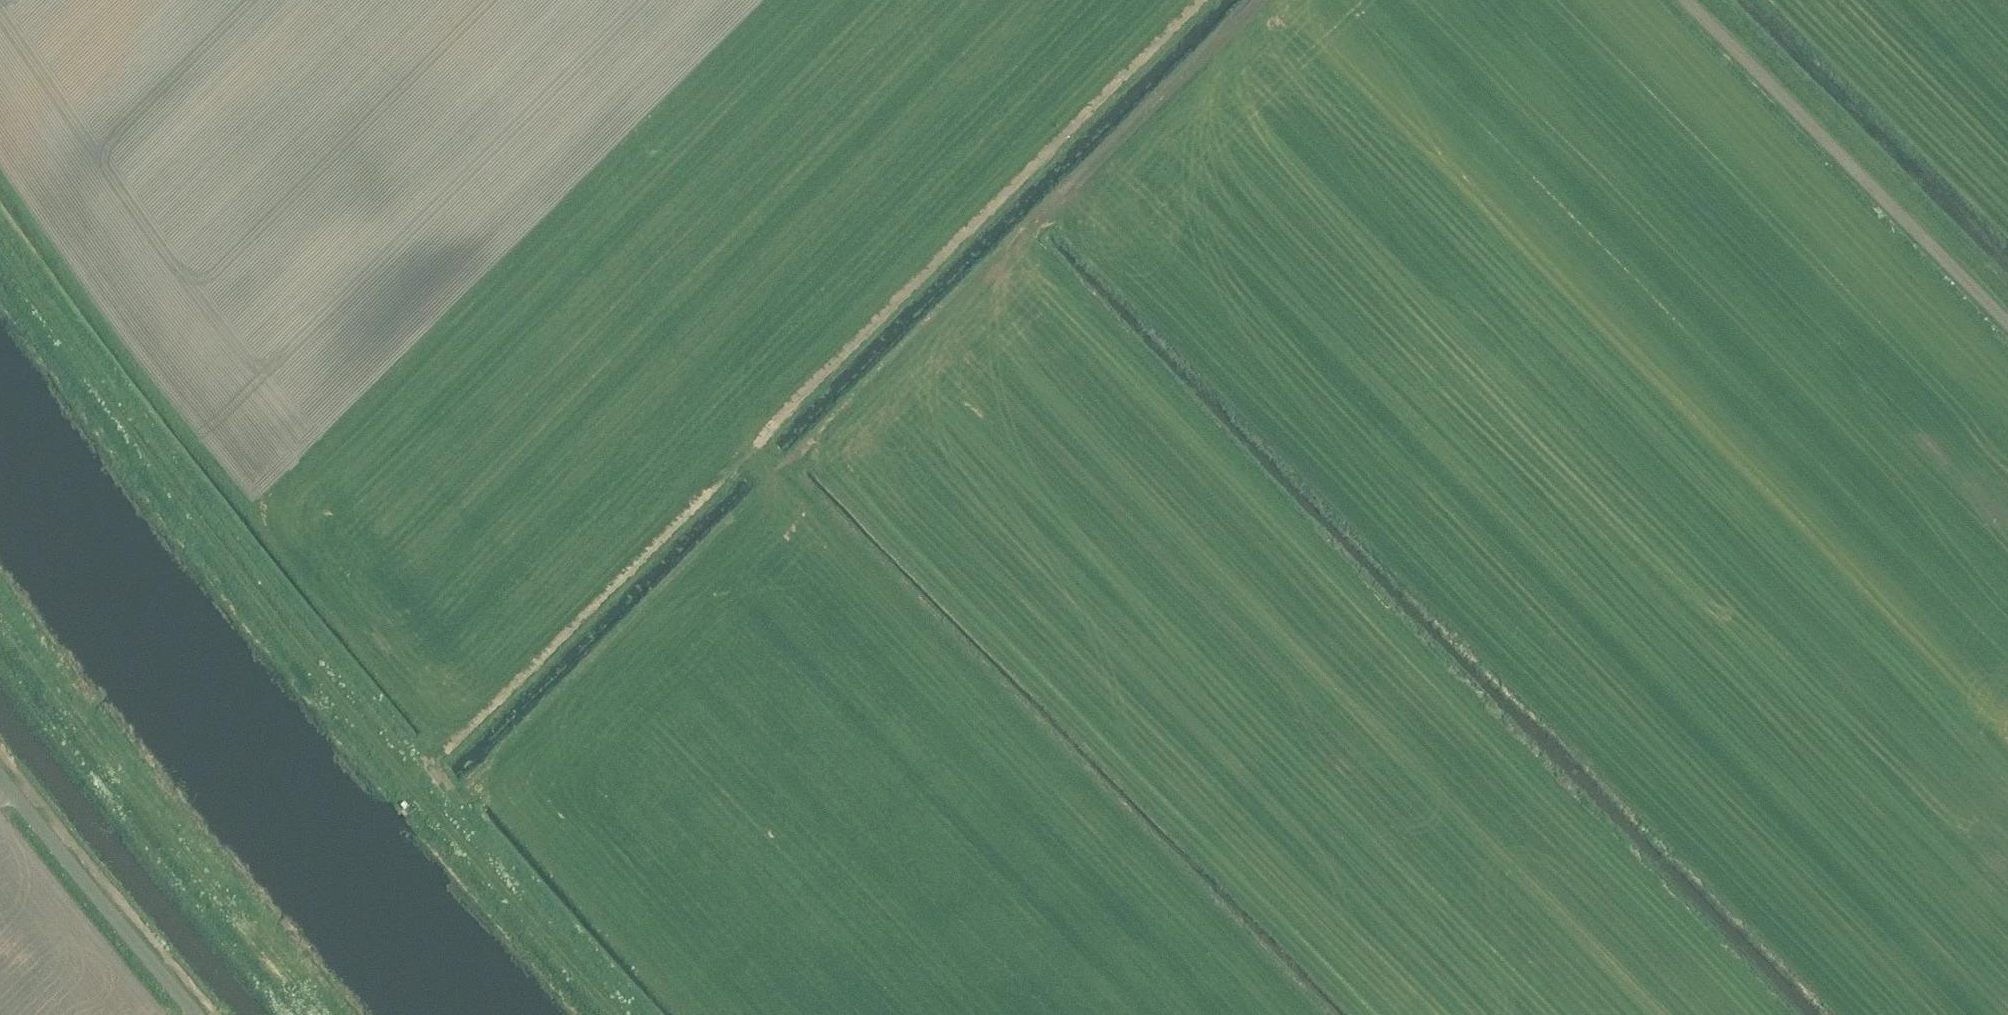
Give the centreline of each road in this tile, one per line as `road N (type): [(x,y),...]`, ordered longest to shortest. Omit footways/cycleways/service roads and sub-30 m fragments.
road 1 (unclassified): [(2007,327),(1683,0)]
road 2 (unclassified): [(194,1014),(0,781)]

